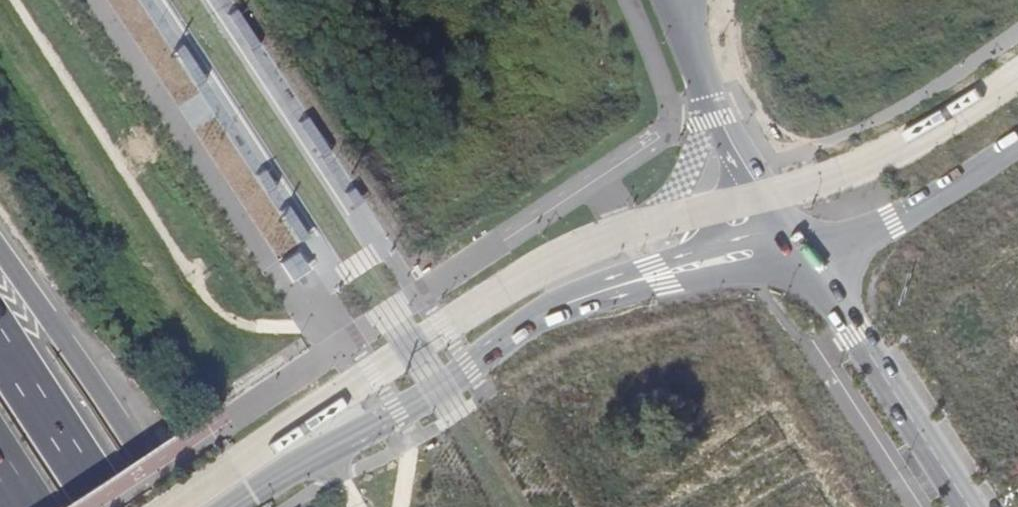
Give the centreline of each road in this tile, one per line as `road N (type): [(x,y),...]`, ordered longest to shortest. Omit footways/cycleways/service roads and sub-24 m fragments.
road 1 (unclassified): [(250,494),(432,392),(556,308),(657,275),(803,249)]
road 2 (motorway): [(177,506),(0,253)]
road 3 (unclassified): [(803,249),(970,506)]
road 4 (unclassified): [(803,249),(892,223),(1017,149)]
road 5 (residential): [(674,0),(714,110),(762,197)]
road 6 (motorway): [(101,506),(0,352)]

